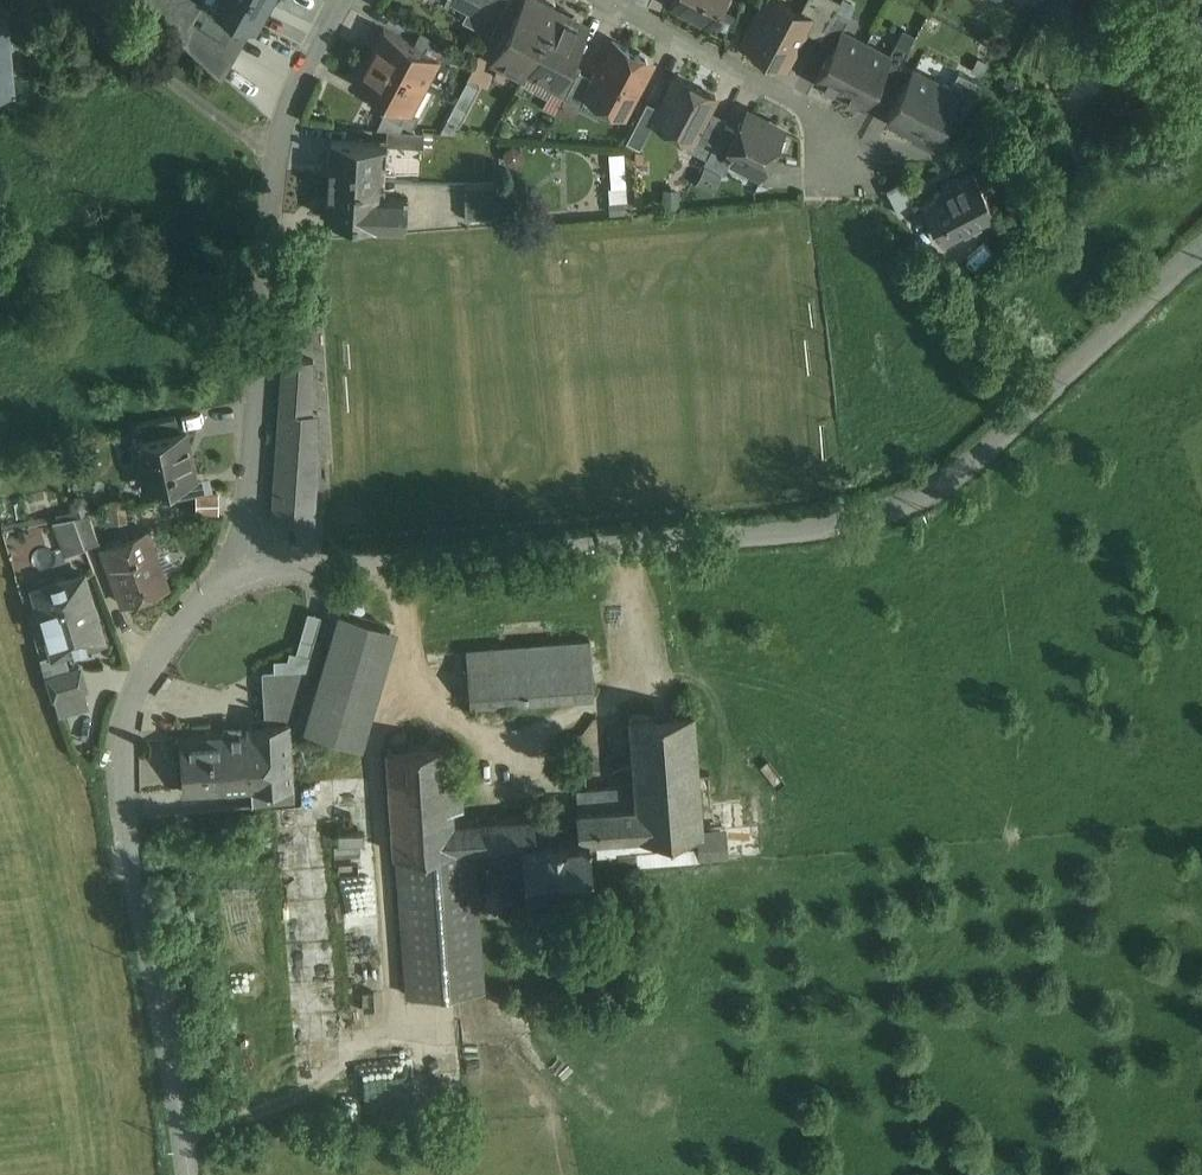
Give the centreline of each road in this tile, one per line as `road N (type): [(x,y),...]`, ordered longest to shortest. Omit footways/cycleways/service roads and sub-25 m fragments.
road 1 (residential): [(234,556),(338,571),(863,524),(941,491),(1201,264)]
road 2 (residential): [(186,1174),(114,752),(141,672),(234,556)]
road 3 (residential): [(234,556),(279,162),(305,89),(357,0)]
road 4 (residential): [(839,170),(809,109),(604,0)]

